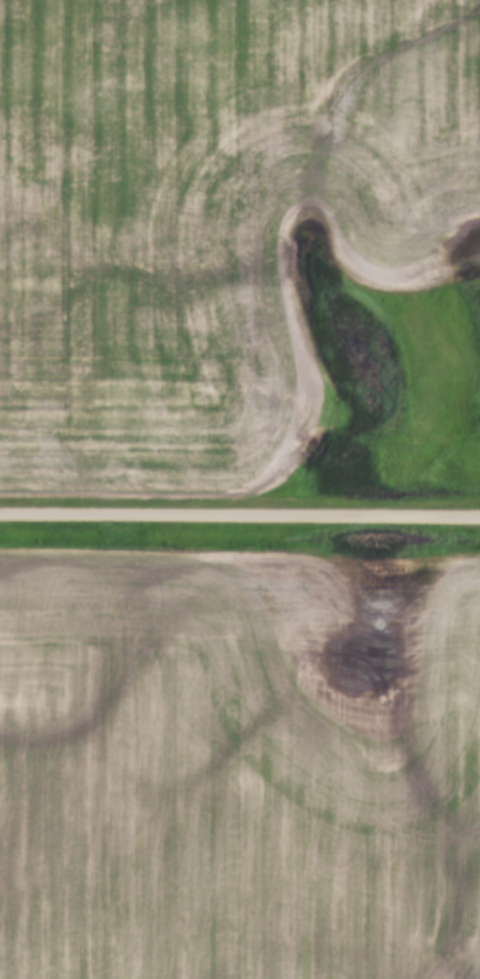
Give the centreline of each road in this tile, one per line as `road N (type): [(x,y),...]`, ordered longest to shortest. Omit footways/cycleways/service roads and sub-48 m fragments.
road 1 (residential): [(479,516),(0,513)]

